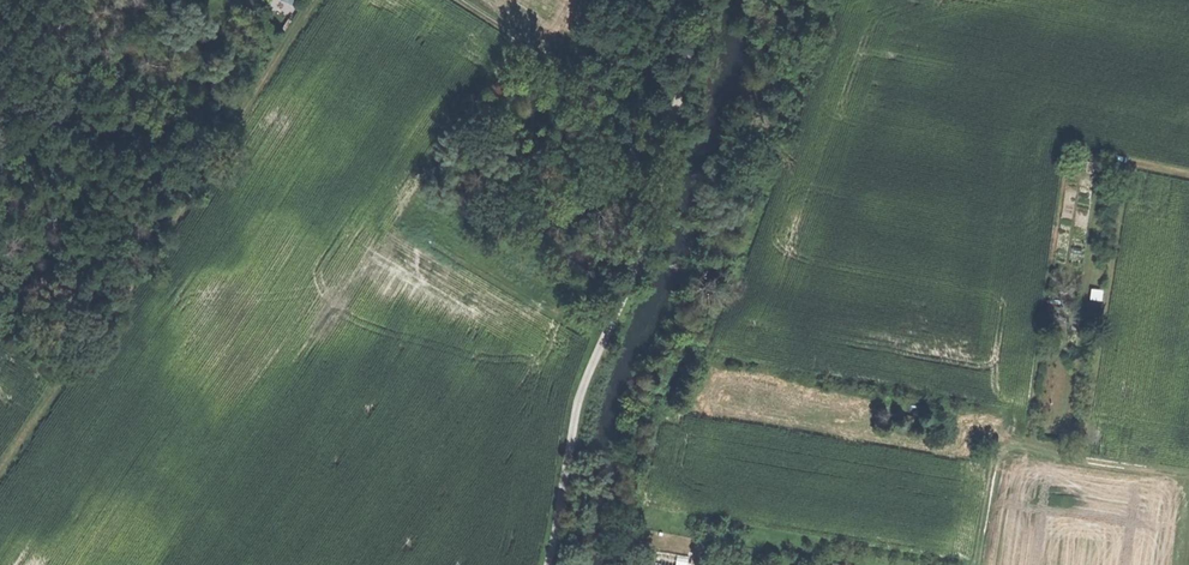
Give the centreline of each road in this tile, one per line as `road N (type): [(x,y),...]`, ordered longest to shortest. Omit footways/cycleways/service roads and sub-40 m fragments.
road 1 (track): [(977,564),(994,461),(1004,447),(1188,477)]
road 2 (track): [(669,126),(460,0)]

